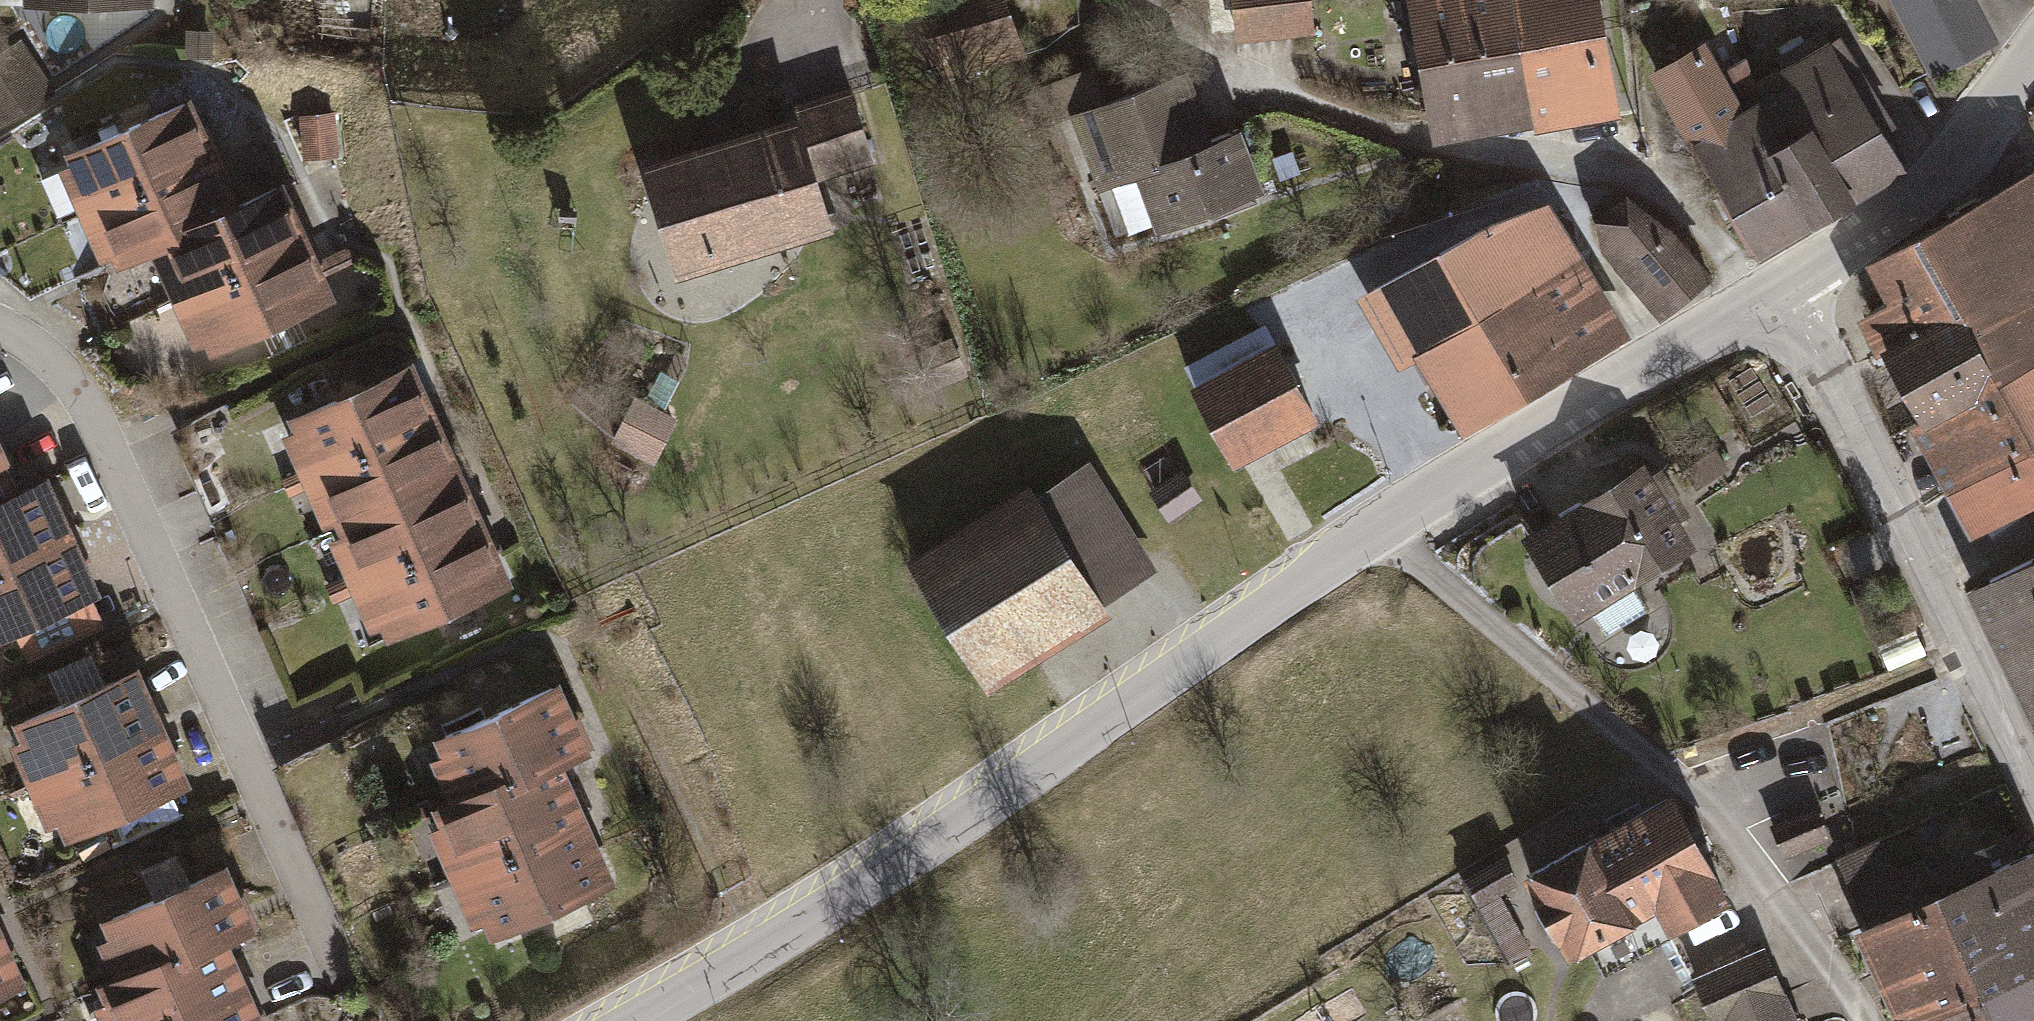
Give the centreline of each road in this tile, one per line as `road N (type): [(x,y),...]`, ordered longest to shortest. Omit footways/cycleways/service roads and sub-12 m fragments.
road 1 (tertiary): [(631,1020),(804,924),(1376,531)]
road 2 (residential): [(0,329),(42,354),(110,441),(341,980)]
road 3 (residential): [(1132,0),(1239,76),(1417,150),(1631,175),(1704,230),(1768,297)]
road 4 (residential): [(1376,531),(1676,778),(1723,825),(1869,1020)]
road 5 (residential): [(1778,290),(2033,784)]
road 6 (tertiary): [(1376,531),(1768,297)]
road 7 (tertiary): [(1778,290),(1912,202),(2033,55)]

